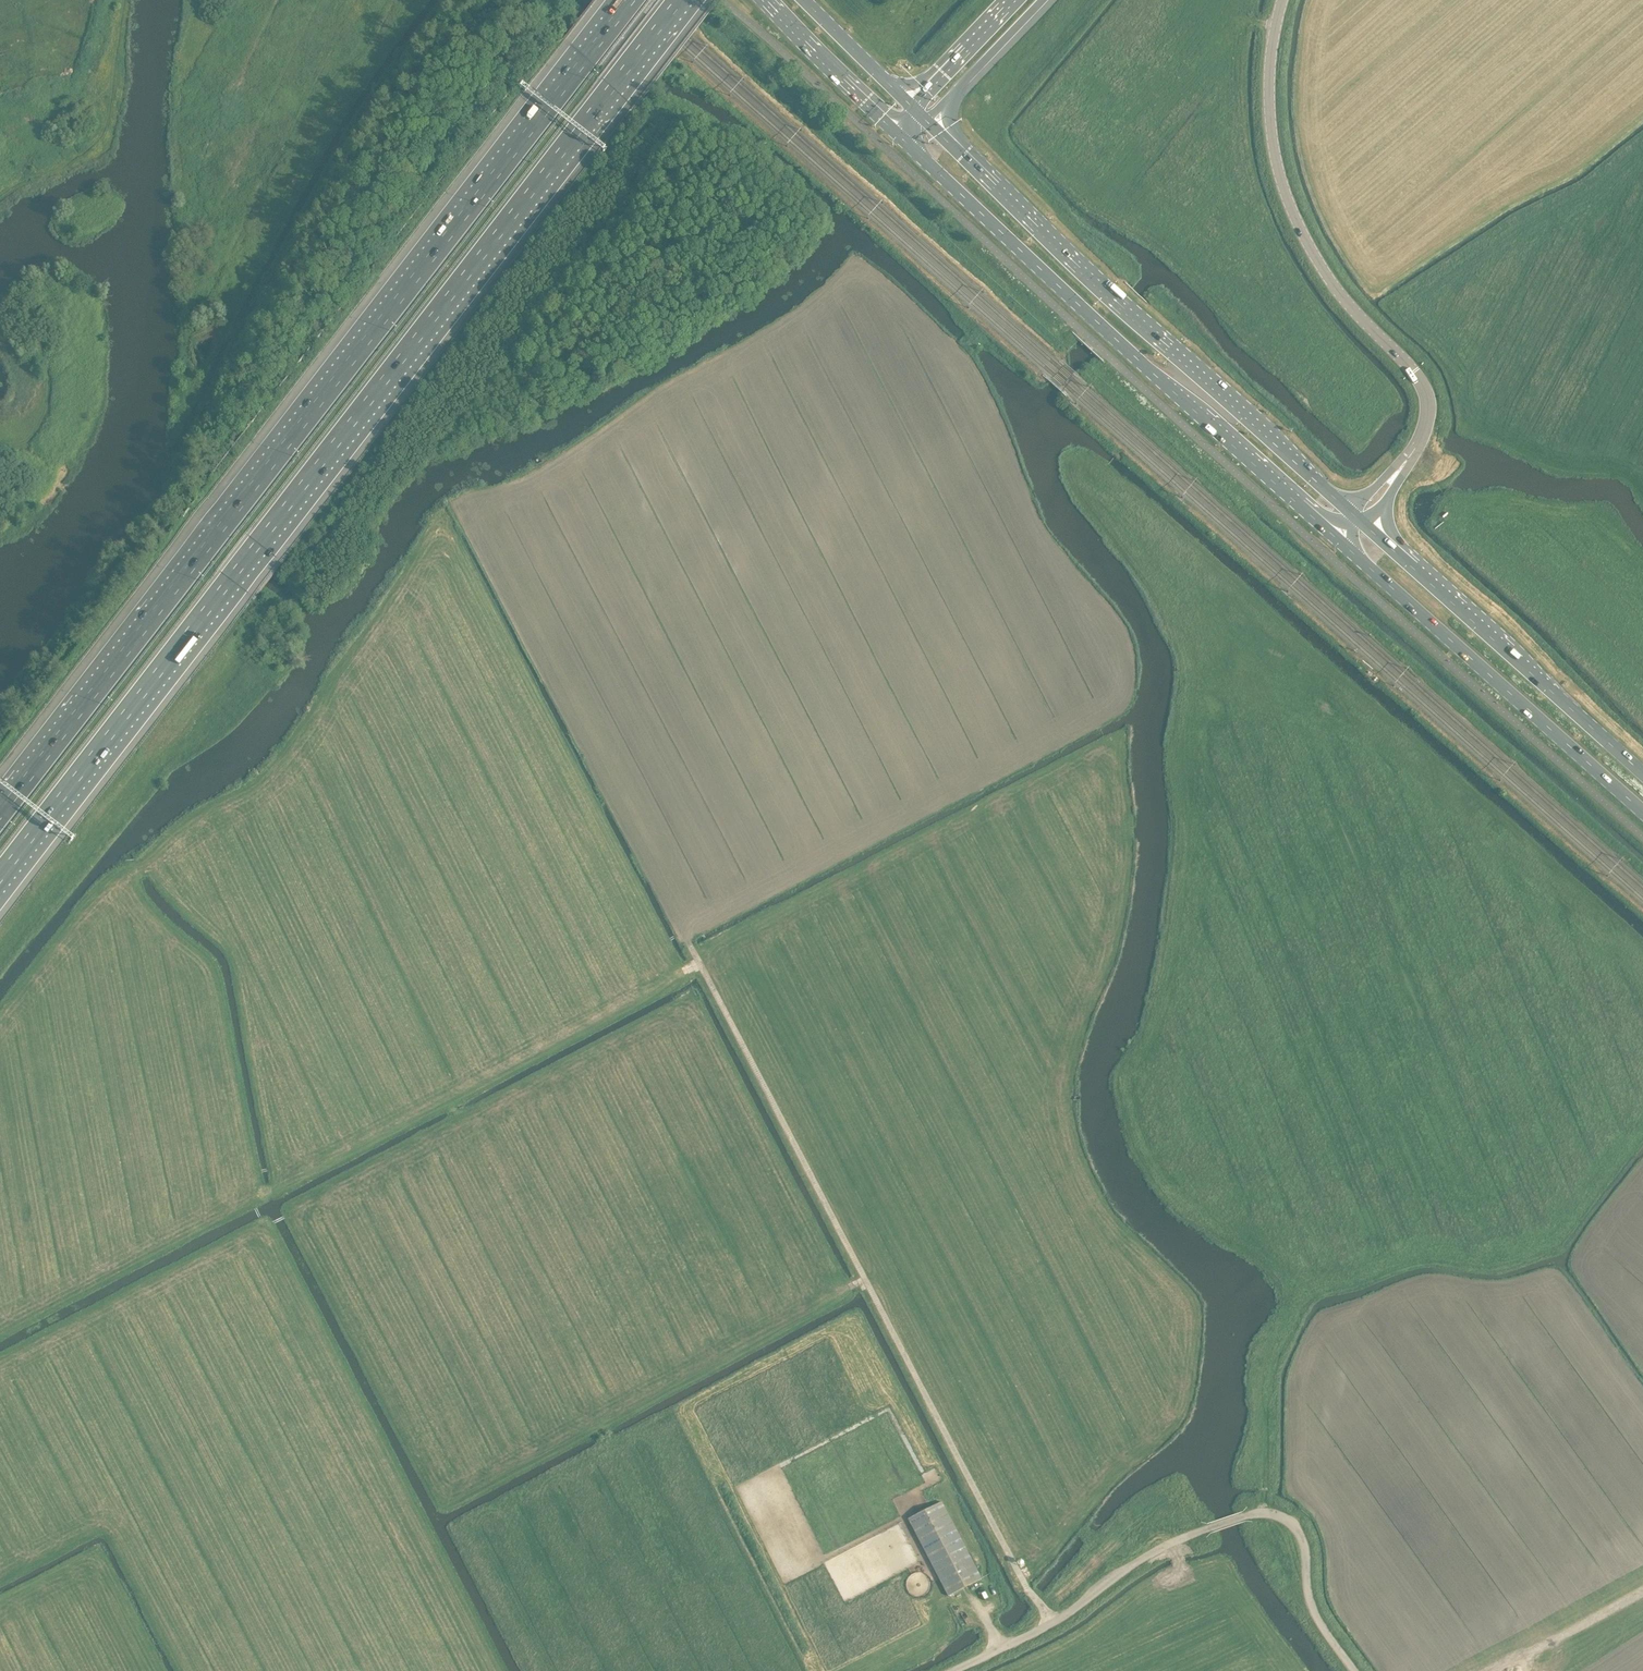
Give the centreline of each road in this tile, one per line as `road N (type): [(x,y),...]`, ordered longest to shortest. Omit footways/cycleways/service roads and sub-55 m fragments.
road 1 (motorway): [(0,882),(678,0)]
road 2 (motorway): [(630,0),(0,813)]
road 3 (primary): [(900,134),(1339,540)]
road 4 (primary): [(1350,512),(928,120)]
road 5 (unclassified): [(1407,459),(1428,417),(1423,386),(1332,283),(1288,207),(1275,164),(1270,61),(1282,0)]
road 6 (track): [(1051,1623),(1027,1590),(865,1278),(849,1287)]
road 7 (primary): [(1339,540),(1642,811)]
road 8 (primary): [(1642,773),(1362,524)]
road 9 (track): [(865,1278),(700,963),(684,971)]
road 10 (track): [(1301,1298),(1268,1379),(1260,1513)]
road 11 (primary): [(765,0),(900,134)]
road 12 (track): [(1489,1670),(1642,1589)]
road 13 (motorway): [(928,120),(1041,0)]
road 14 (primary): [(912,105),(806,0)]
road 15 (motorway): [(1010,0),(912,105)]

